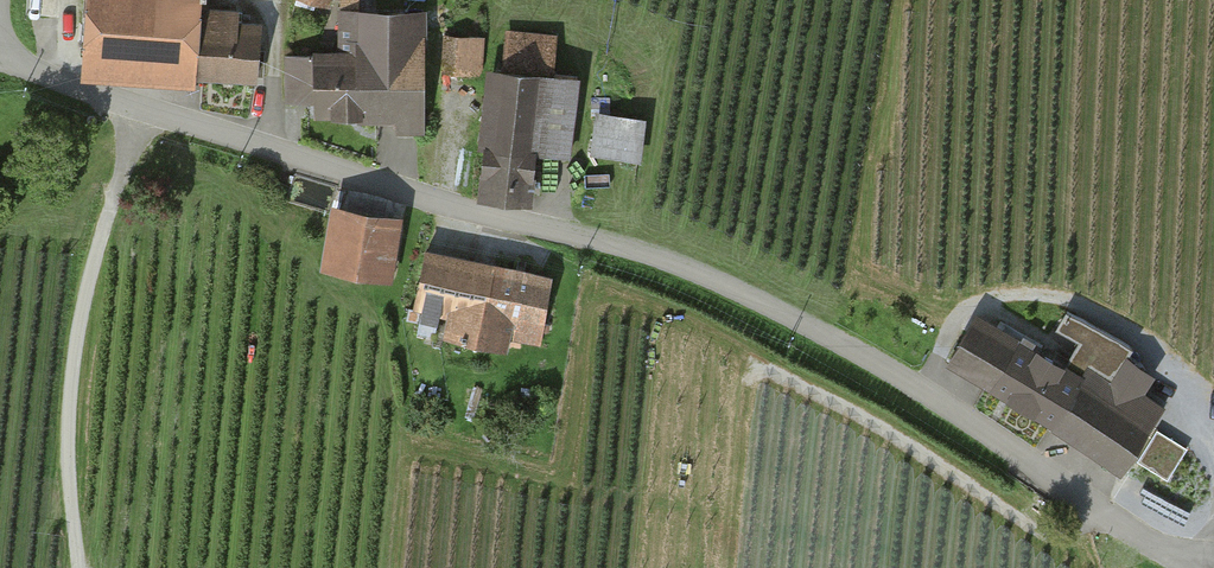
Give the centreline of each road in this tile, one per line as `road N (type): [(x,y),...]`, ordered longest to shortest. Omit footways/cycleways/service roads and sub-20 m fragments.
road 1 (unclassified): [(1213,552),(1165,551),(824,338),(688,273),(141,109),(0,56)]
road 2 (track): [(141,109),(87,281),(67,395),(76,567)]
road 3 (track): [(1063,487),(1037,520),(1022,523),(888,433),(758,364)]

